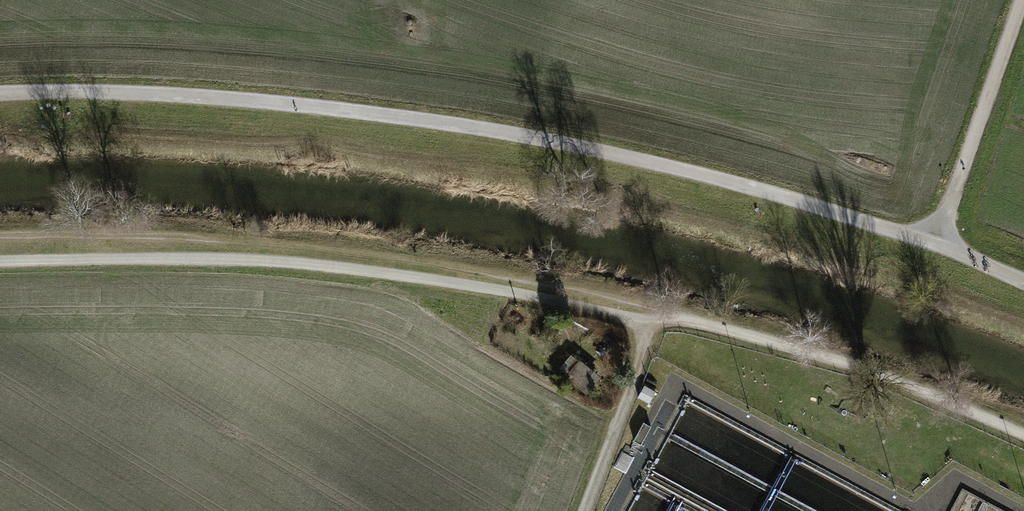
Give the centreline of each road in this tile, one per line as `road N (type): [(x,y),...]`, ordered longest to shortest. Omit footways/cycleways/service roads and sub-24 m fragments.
road 1 (track): [(0,95),(350,108),(672,169),(934,242)]
road 2 (track): [(661,314),(310,264),(0,262)]
road 3 (track): [(1023,436),(794,346),(661,314)]
road 4 (track): [(934,242),(1019,0)]
road 5 (track): [(582,510),(661,314)]

